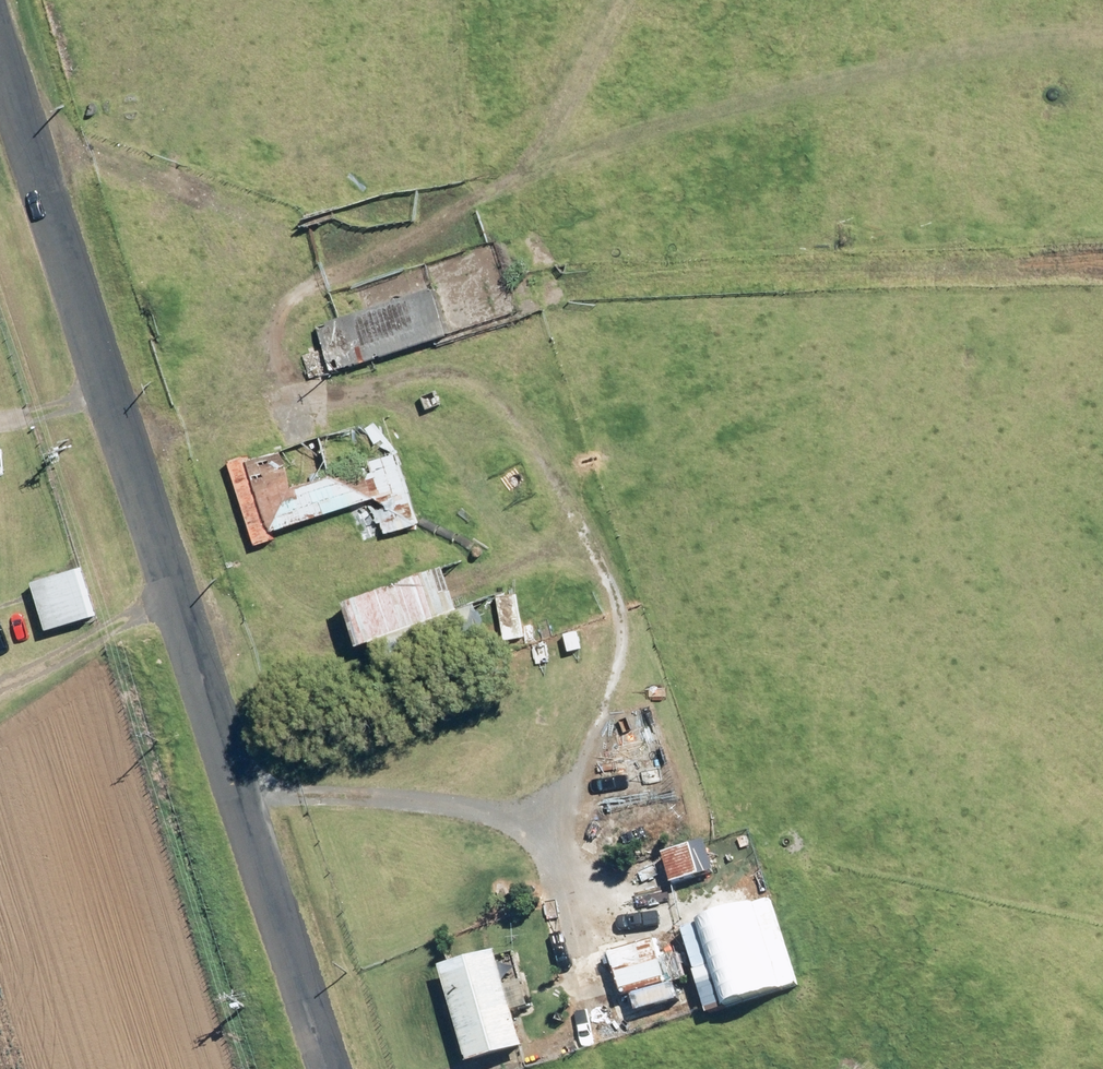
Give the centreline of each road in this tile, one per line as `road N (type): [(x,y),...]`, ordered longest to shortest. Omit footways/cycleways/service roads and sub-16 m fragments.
road 1 (unclassified): [(347,1068),(0,18)]
road 2 (track): [(586,540),(550,474),(475,387),(438,373),(403,374),(308,396),(279,372),(273,348),(281,316),(306,289),(462,211),(532,158),(627,0)]
road 3 (track): [(494,1068),(615,1031),(547,846),(519,820),(468,806),(256,793)]
road 4 (track): [(1102,267),(594,285)]
road 5 (track): [(536,836),(591,796),(620,716),(626,655),(613,591),(586,540),(472,576)]
road 6 (track): [(188,587),(0,709)]
road 7 (track): [(0,425),(123,390)]

